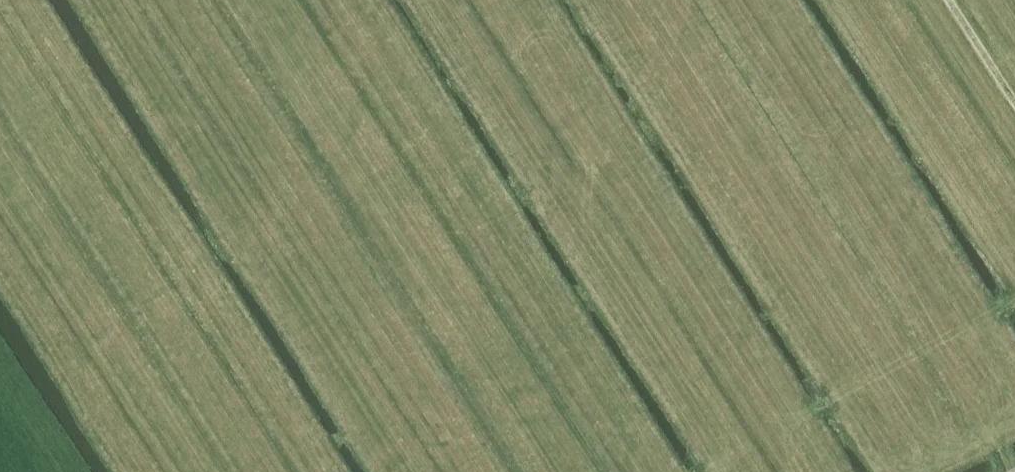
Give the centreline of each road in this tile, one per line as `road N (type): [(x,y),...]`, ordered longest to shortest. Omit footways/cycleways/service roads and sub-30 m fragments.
road 1 (track): [(940,0),(1014,116)]

